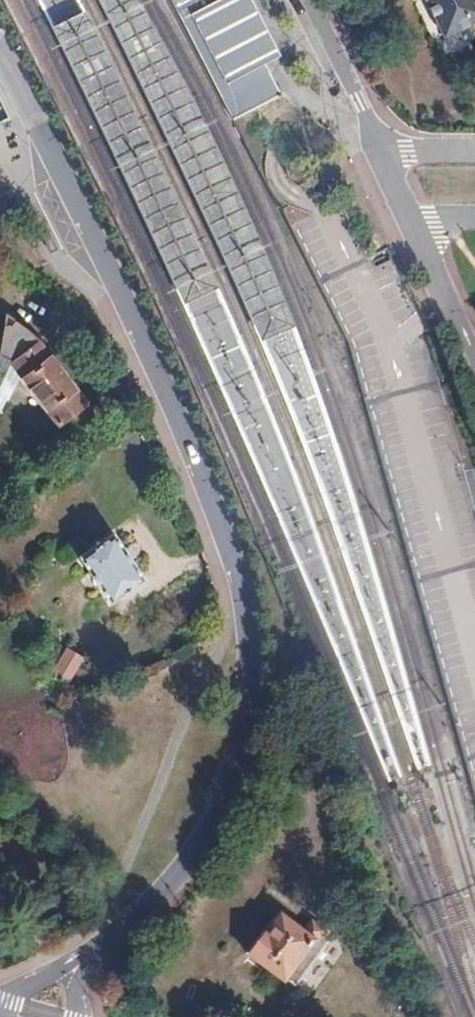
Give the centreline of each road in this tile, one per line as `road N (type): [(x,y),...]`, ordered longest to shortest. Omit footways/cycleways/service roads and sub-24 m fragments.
road 1 (residential): [(0,71),(167,416),(225,567),(236,619),(239,681),(216,798),(188,855),(89,953)]
road 2 (residential): [(383,157),(302,0)]
road 3 (residential): [(474,367),(412,223)]

